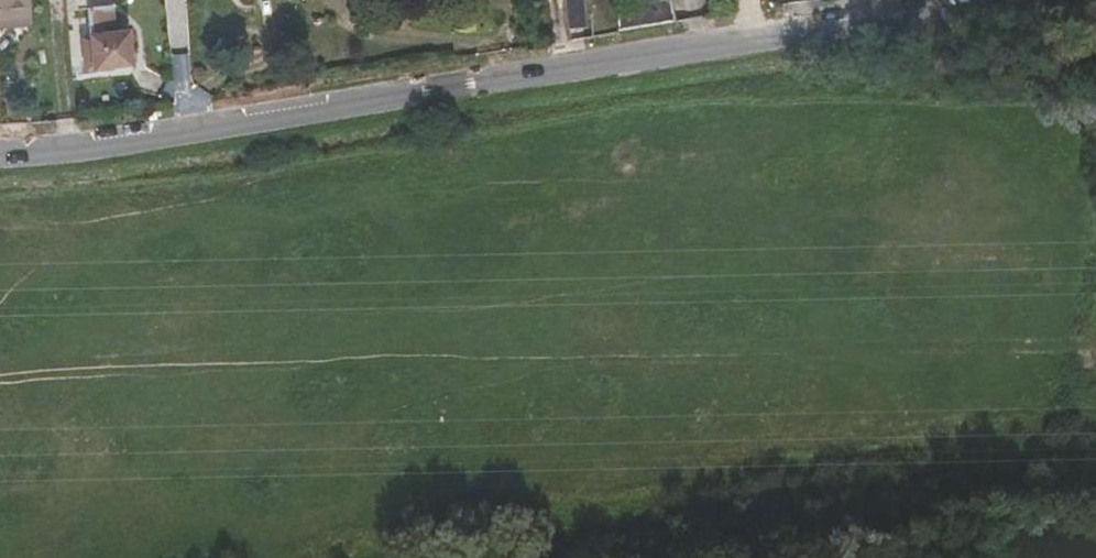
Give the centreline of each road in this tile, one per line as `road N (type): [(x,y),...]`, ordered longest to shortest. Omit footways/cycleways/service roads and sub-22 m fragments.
road 1 (residential): [(1019,0),(0,157)]

